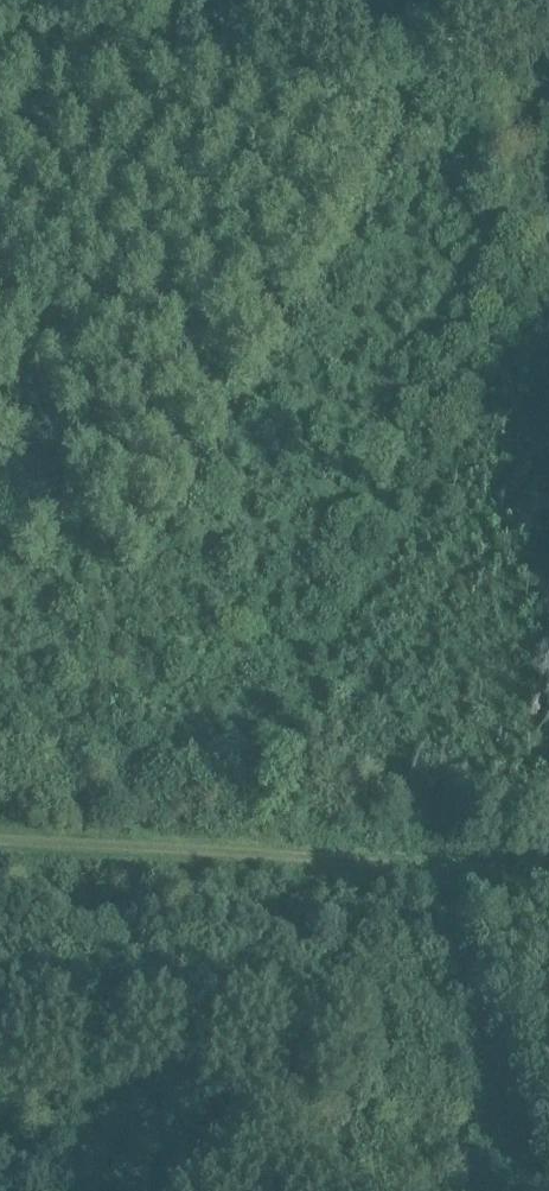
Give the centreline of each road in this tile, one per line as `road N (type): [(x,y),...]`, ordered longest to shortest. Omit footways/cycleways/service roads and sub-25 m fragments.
road 1 (track): [(0,835),(548,873)]

